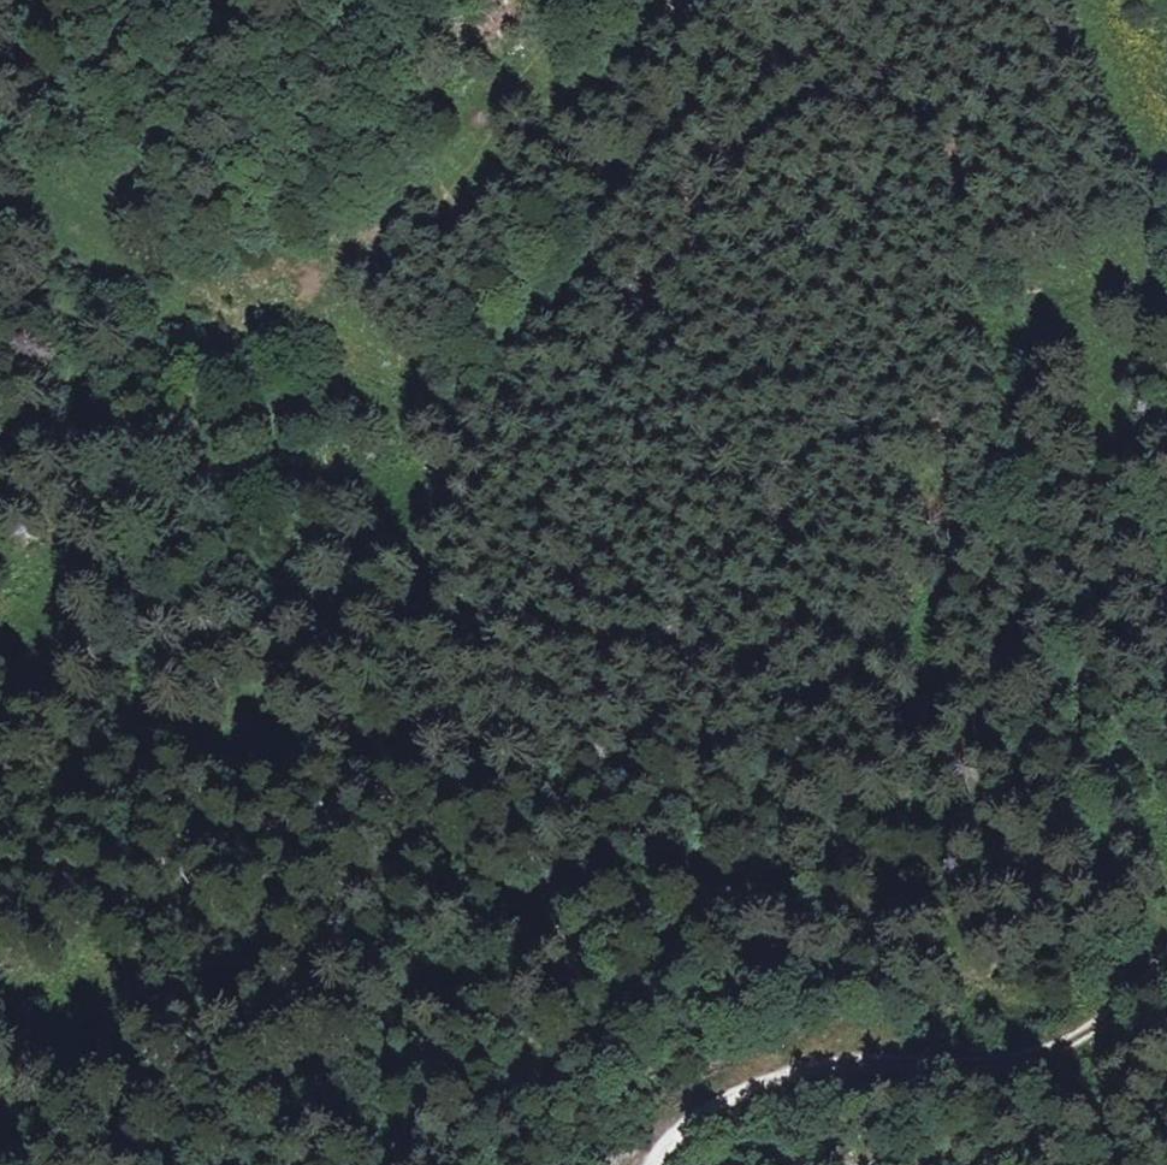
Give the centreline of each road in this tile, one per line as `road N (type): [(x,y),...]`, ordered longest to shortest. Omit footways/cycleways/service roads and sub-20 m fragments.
road 1 (track): [(0,669),(173,742),(433,774),(389,878),(307,984),(189,1063),(77,1088),(17,1130),(0,1159)]
road 2 (track): [(1166,959),(1114,1018),(1070,1044),(1014,1061),(867,1058),(769,1075),(680,1118),(655,1136),(642,1164)]

